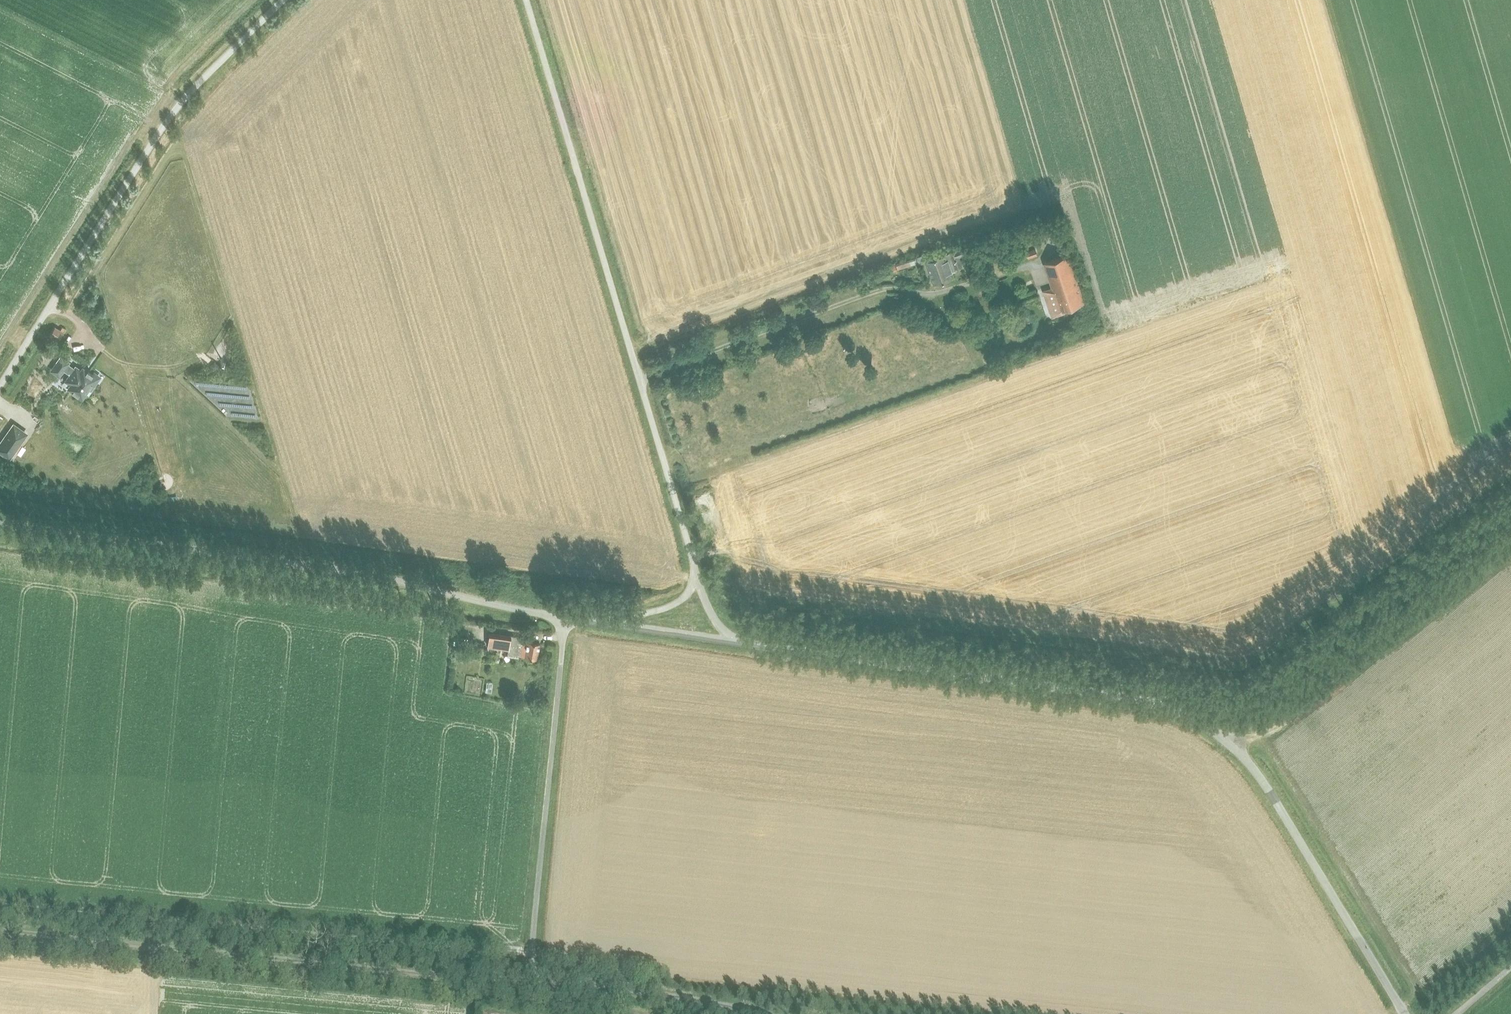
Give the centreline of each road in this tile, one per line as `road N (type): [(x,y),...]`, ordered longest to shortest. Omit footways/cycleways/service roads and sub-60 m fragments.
road 1 (unclassified): [(1404,1013),(1270,791),(1236,750),(1196,721),(1144,701),(737,642)]
road 2 (track): [(0,931),(623,988),(757,1013)]
road 3 (unclassified): [(603,622),(365,574),(0,522)]
road 4 (unclassified): [(696,572),(526,0)]
road 5 (unclassified): [(0,385),(169,118),(281,0)]
road 6 (track): [(565,618),(532,978)]
road 7 (unclassified): [(603,622),(737,642)]

